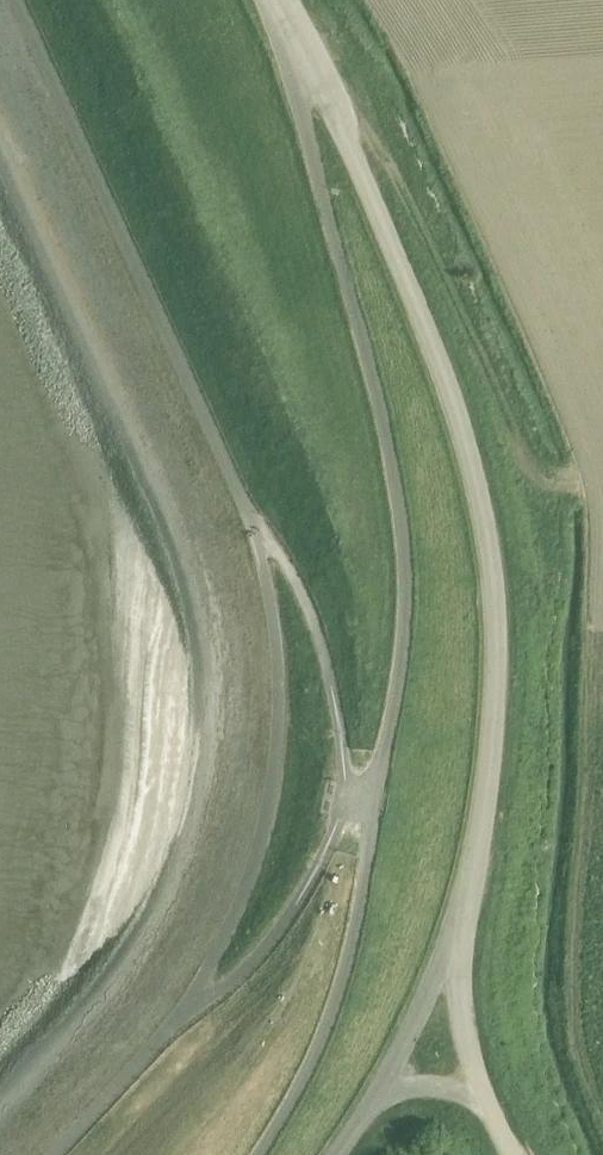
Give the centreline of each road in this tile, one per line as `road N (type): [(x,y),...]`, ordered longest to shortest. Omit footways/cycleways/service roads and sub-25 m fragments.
road 1 (unclassified): [(259,1154),(323,1041),(354,942),(406,627),(401,515),(383,416),(300,102),(287,21)]
road 2 (tertiary): [(453,945),(483,827),(497,701),(481,506),(409,275),(287,21)]
road 3 (tertiary): [(385,1093),(453,945)]
road 4 (unclassified): [(487,1095),(453,945)]

